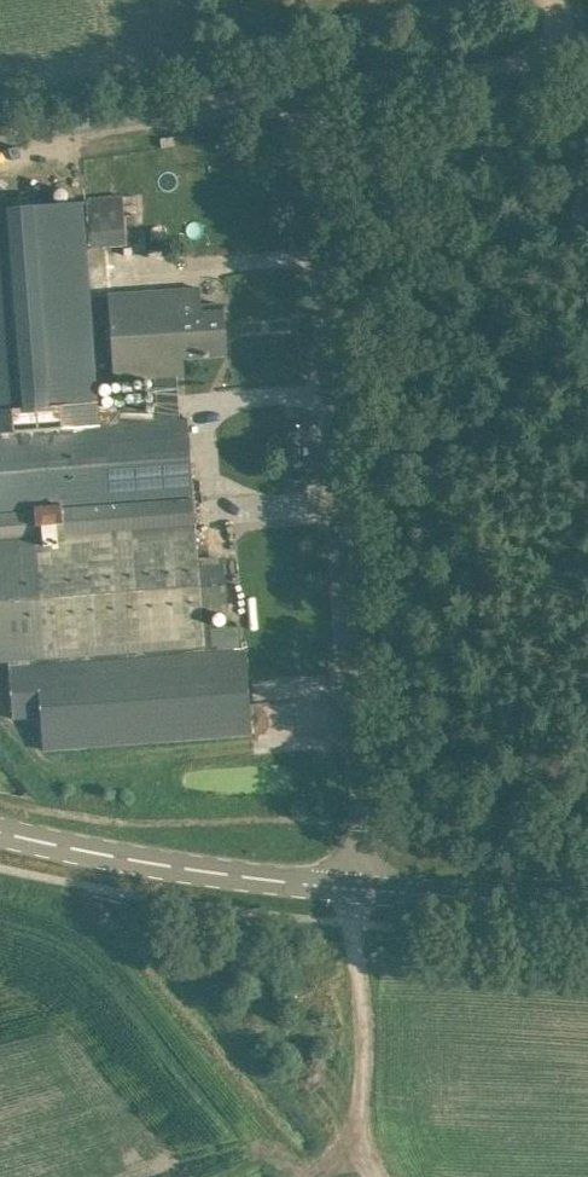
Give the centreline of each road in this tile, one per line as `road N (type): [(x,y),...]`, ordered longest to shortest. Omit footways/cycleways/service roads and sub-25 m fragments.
road 1 (unclassified): [(350,889),(360,793),(312,93)]
road 2 (secondary): [(0,836),(269,884),(350,889)]
road 3 (unclassified): [(312,93),(0,137)]
road 4 (unclassified): [(381,1176),(354,1138),(369,1031),(350,889)]
road 5 (unclassified): [(587,52),(312,93)]
road 6 (secondary): [(350,889),(587,905)]

